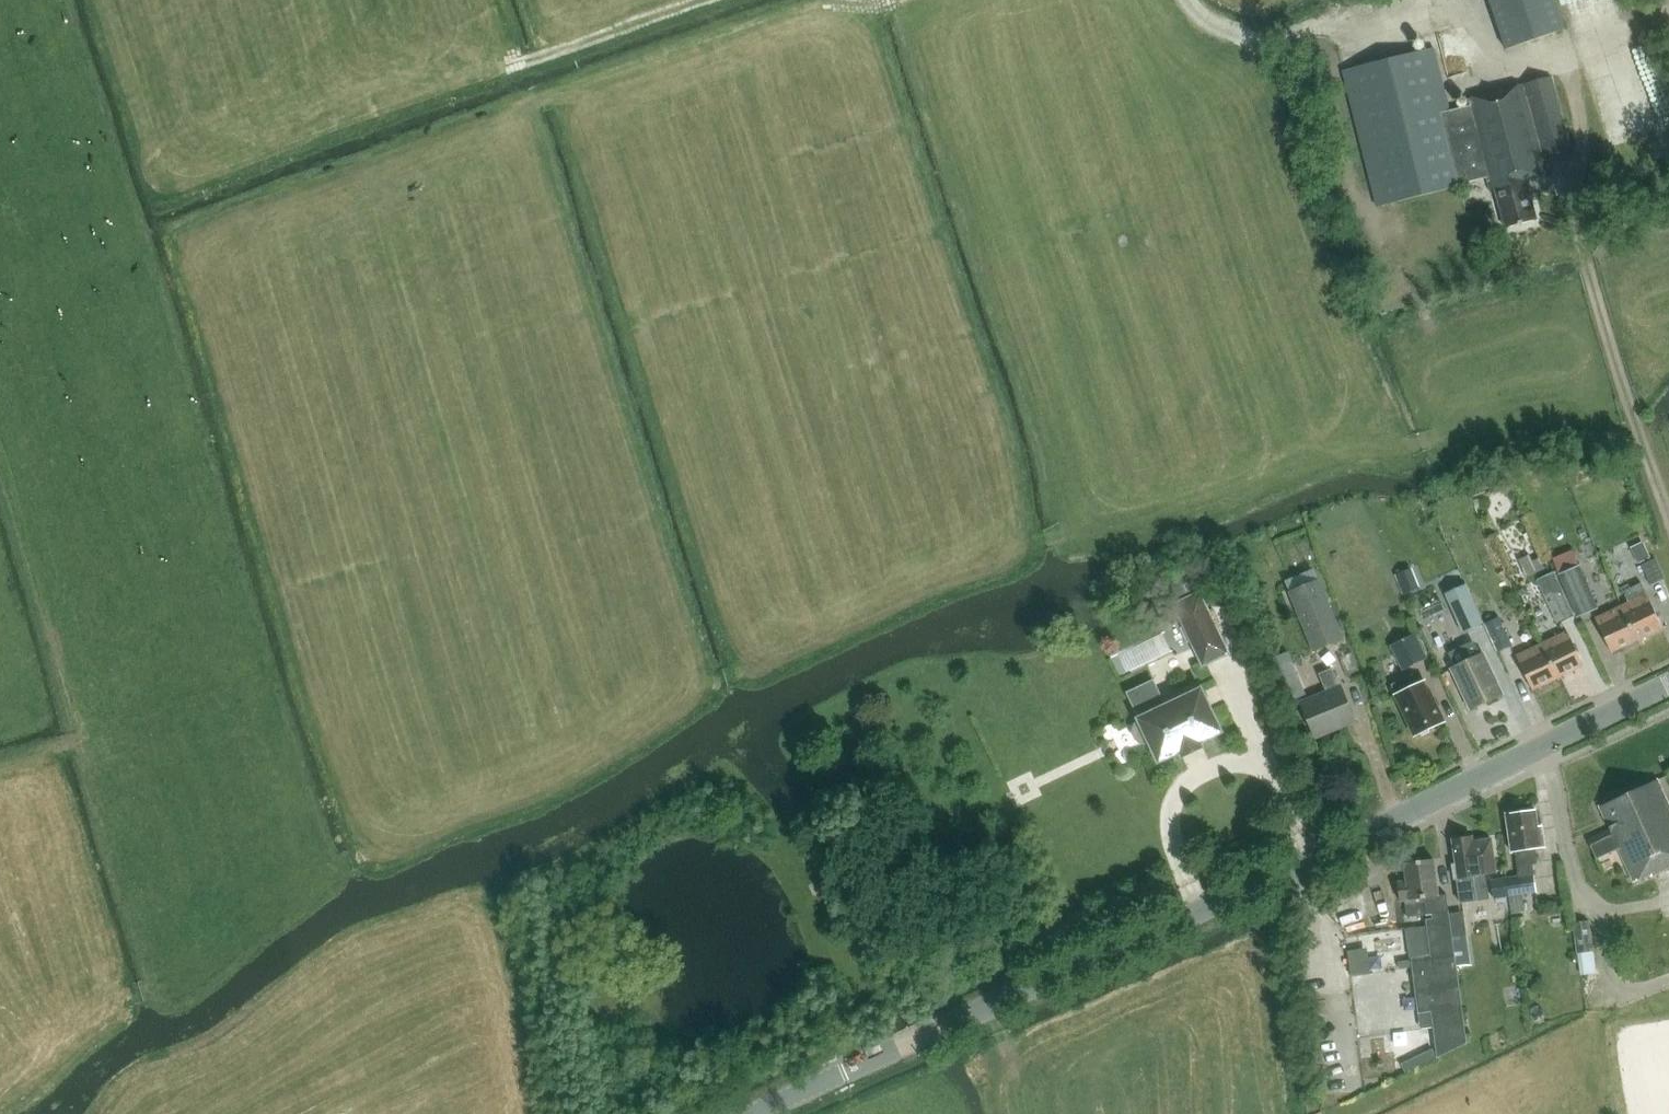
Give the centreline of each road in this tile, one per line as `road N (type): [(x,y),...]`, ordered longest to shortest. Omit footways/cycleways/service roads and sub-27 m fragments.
road 1 (tertiary): [(754,1113),(1668,685)]
road 2 (track): [(1668,514),(1580,239),(1582,159)]

